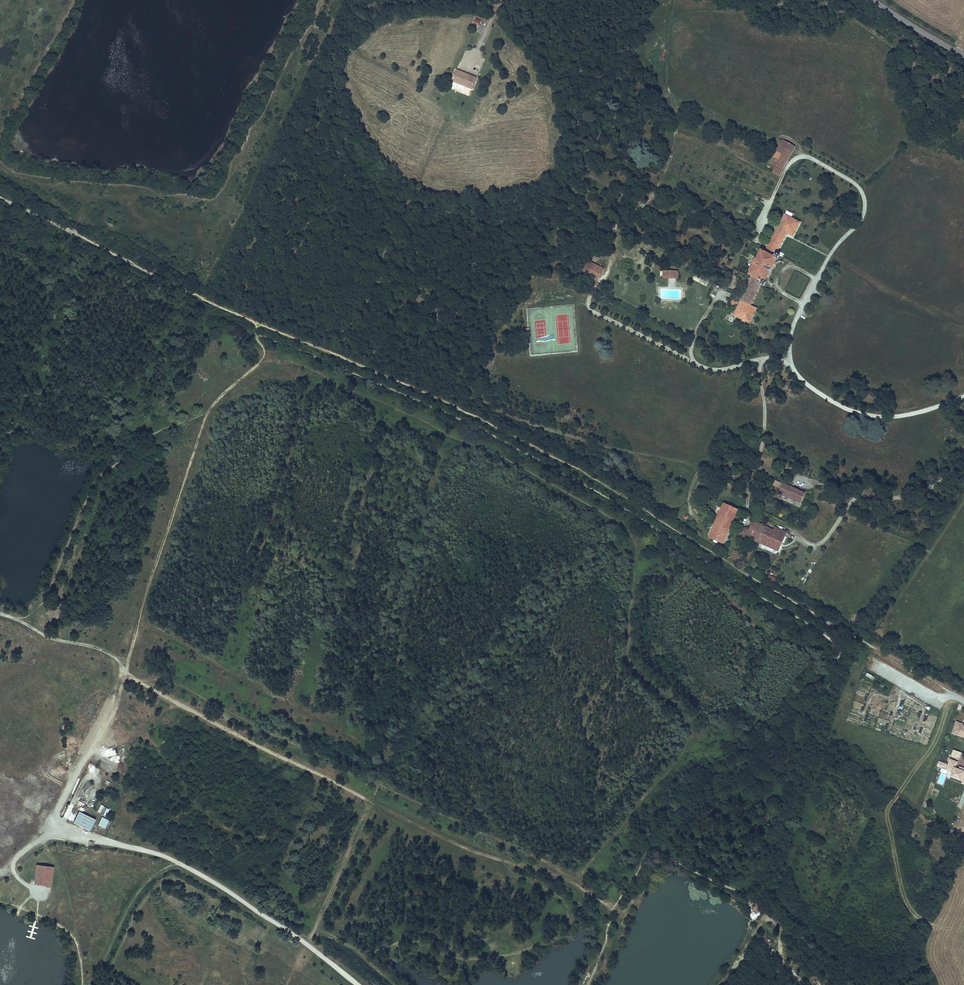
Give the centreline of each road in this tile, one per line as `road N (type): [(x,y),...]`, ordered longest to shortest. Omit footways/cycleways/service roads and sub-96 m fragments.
road 1 (track): [(587,984),(611,918),(609,906),(581,888),(583,874),(674,766),(687,730),(630,663),(636,546),(622,525),(489,451),(296,362),(267,359),(207,413),(120,695),(41,834),(181,864),(306,943),(357,984)]
road 2 (track): [(0,197),(572,467),(950,694)]
road 3 (track): [(581,888),(443,839),(126,675),(112,654),(0,614)]
road 4 (track): [(139,627),(321,719)]
road 5 (track): [(0,902),(75,939),(83,984)]

